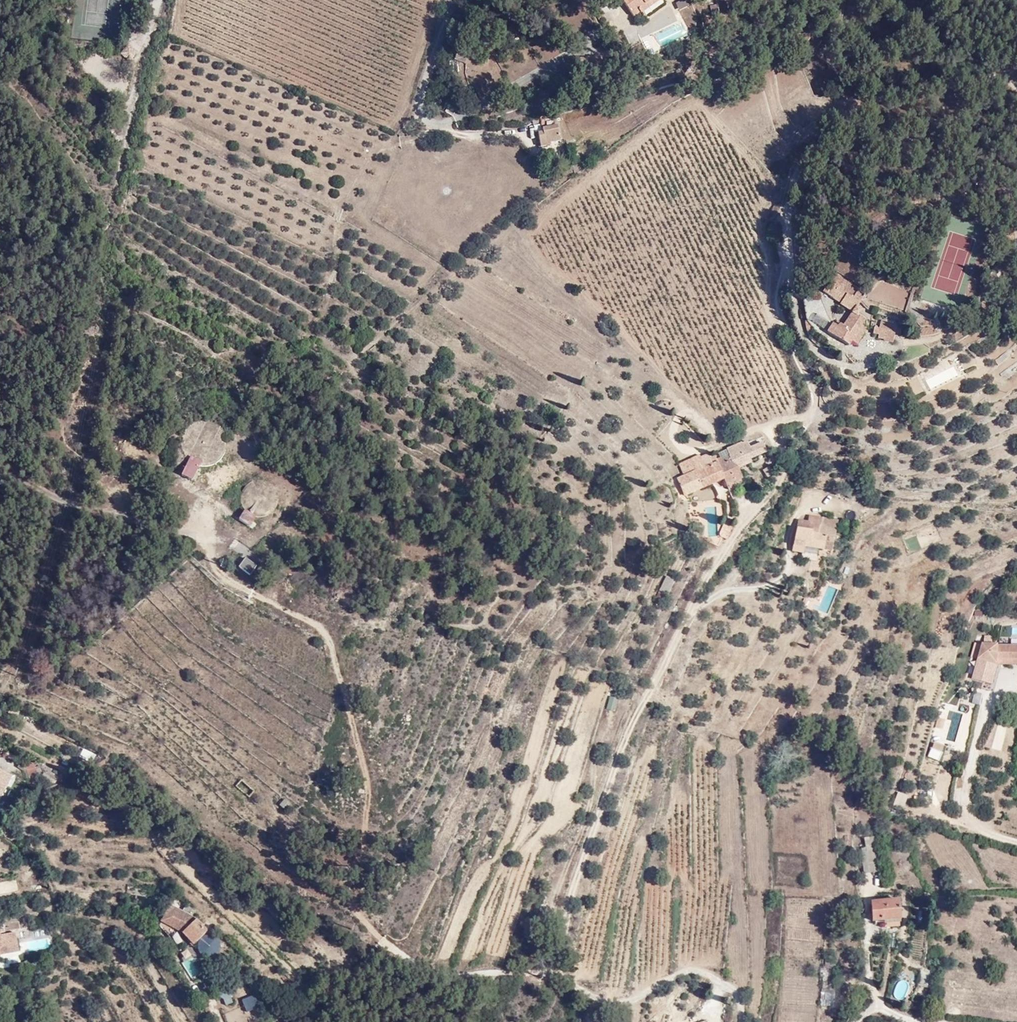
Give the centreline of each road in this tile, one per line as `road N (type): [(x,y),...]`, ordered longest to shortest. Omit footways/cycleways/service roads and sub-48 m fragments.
road 1 (track): [(743,434),(814,413),(779,312),(787,266)]
road 2 (track): [(156,524),(51,494),(0,459)]

